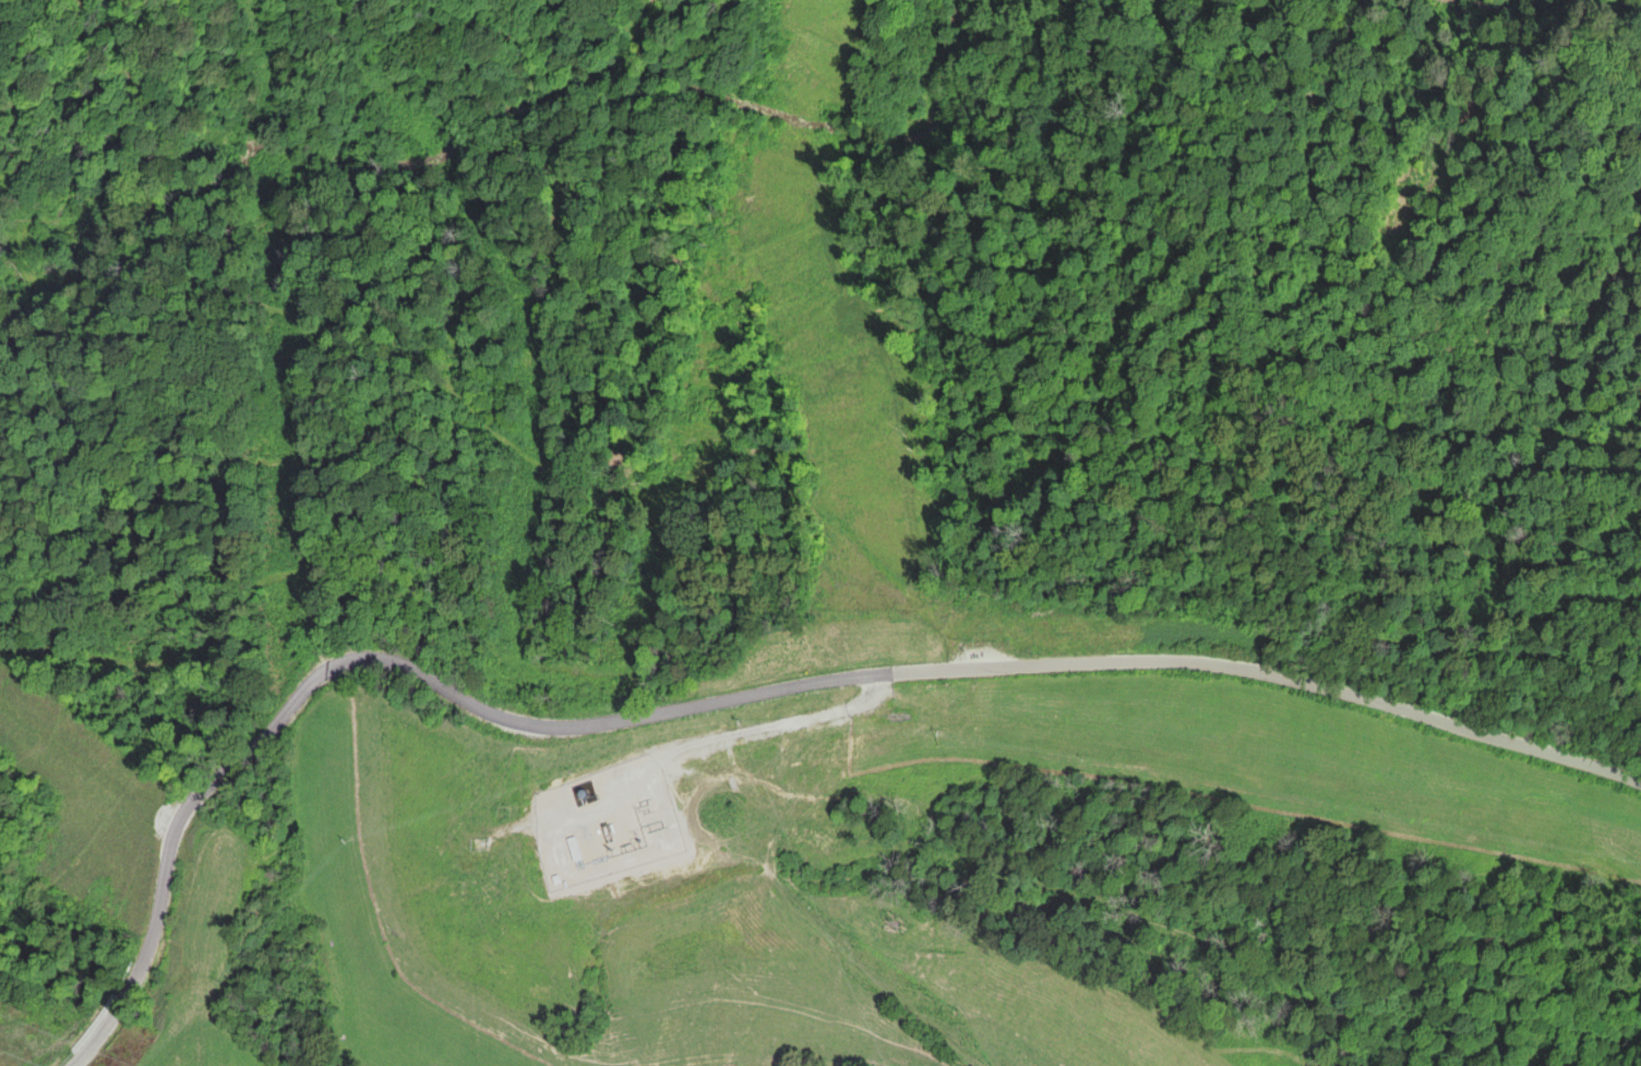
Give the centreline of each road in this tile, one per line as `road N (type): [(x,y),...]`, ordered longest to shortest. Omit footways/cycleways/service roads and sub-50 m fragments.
road 1 (tertiary): [(1640,786),(1393,706),(1210,666),(884,673),(561,728),(511,722),(438,681),(379,659),(349,660),(321,671),(227,778),(116,1022),(72,1065)]

